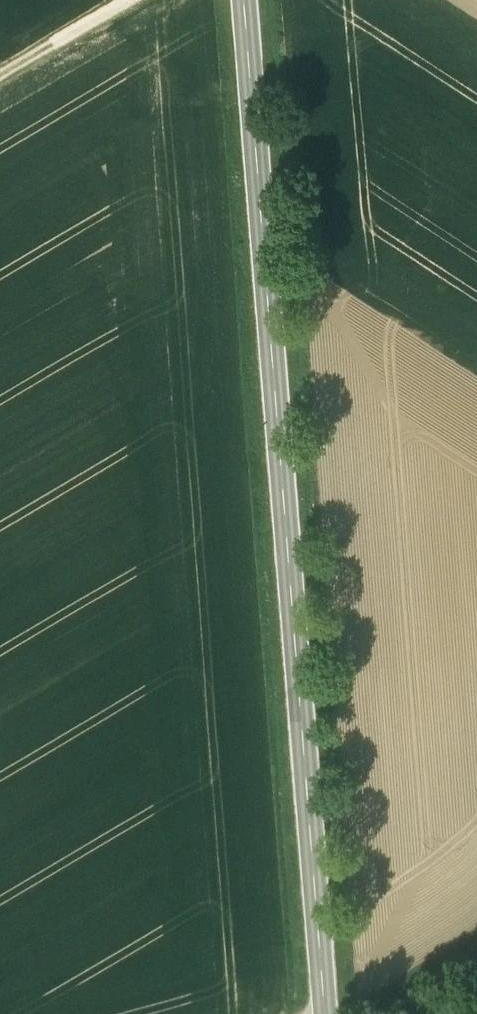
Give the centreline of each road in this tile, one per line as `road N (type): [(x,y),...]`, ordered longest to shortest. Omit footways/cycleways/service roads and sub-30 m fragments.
road 1 (secondary): [(327,1013),(245,0)]
road 2 (track): [(0,70),(120,0)]
road 3 (track): [(372,1002),(476,937)]

